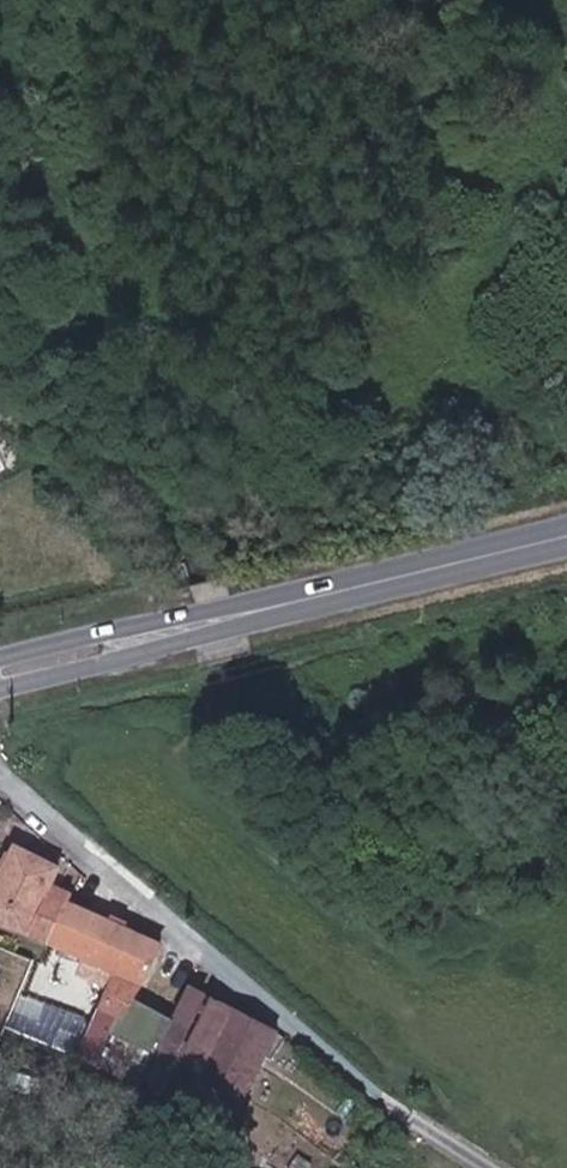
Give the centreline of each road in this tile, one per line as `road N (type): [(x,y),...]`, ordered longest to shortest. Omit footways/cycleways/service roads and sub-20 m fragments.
road 1 (primary): [(0,690),(566,548)]
road 2 (primary): [(566,528),(0,659)]
road 3 (track): [(485,1167),(256,999)]

